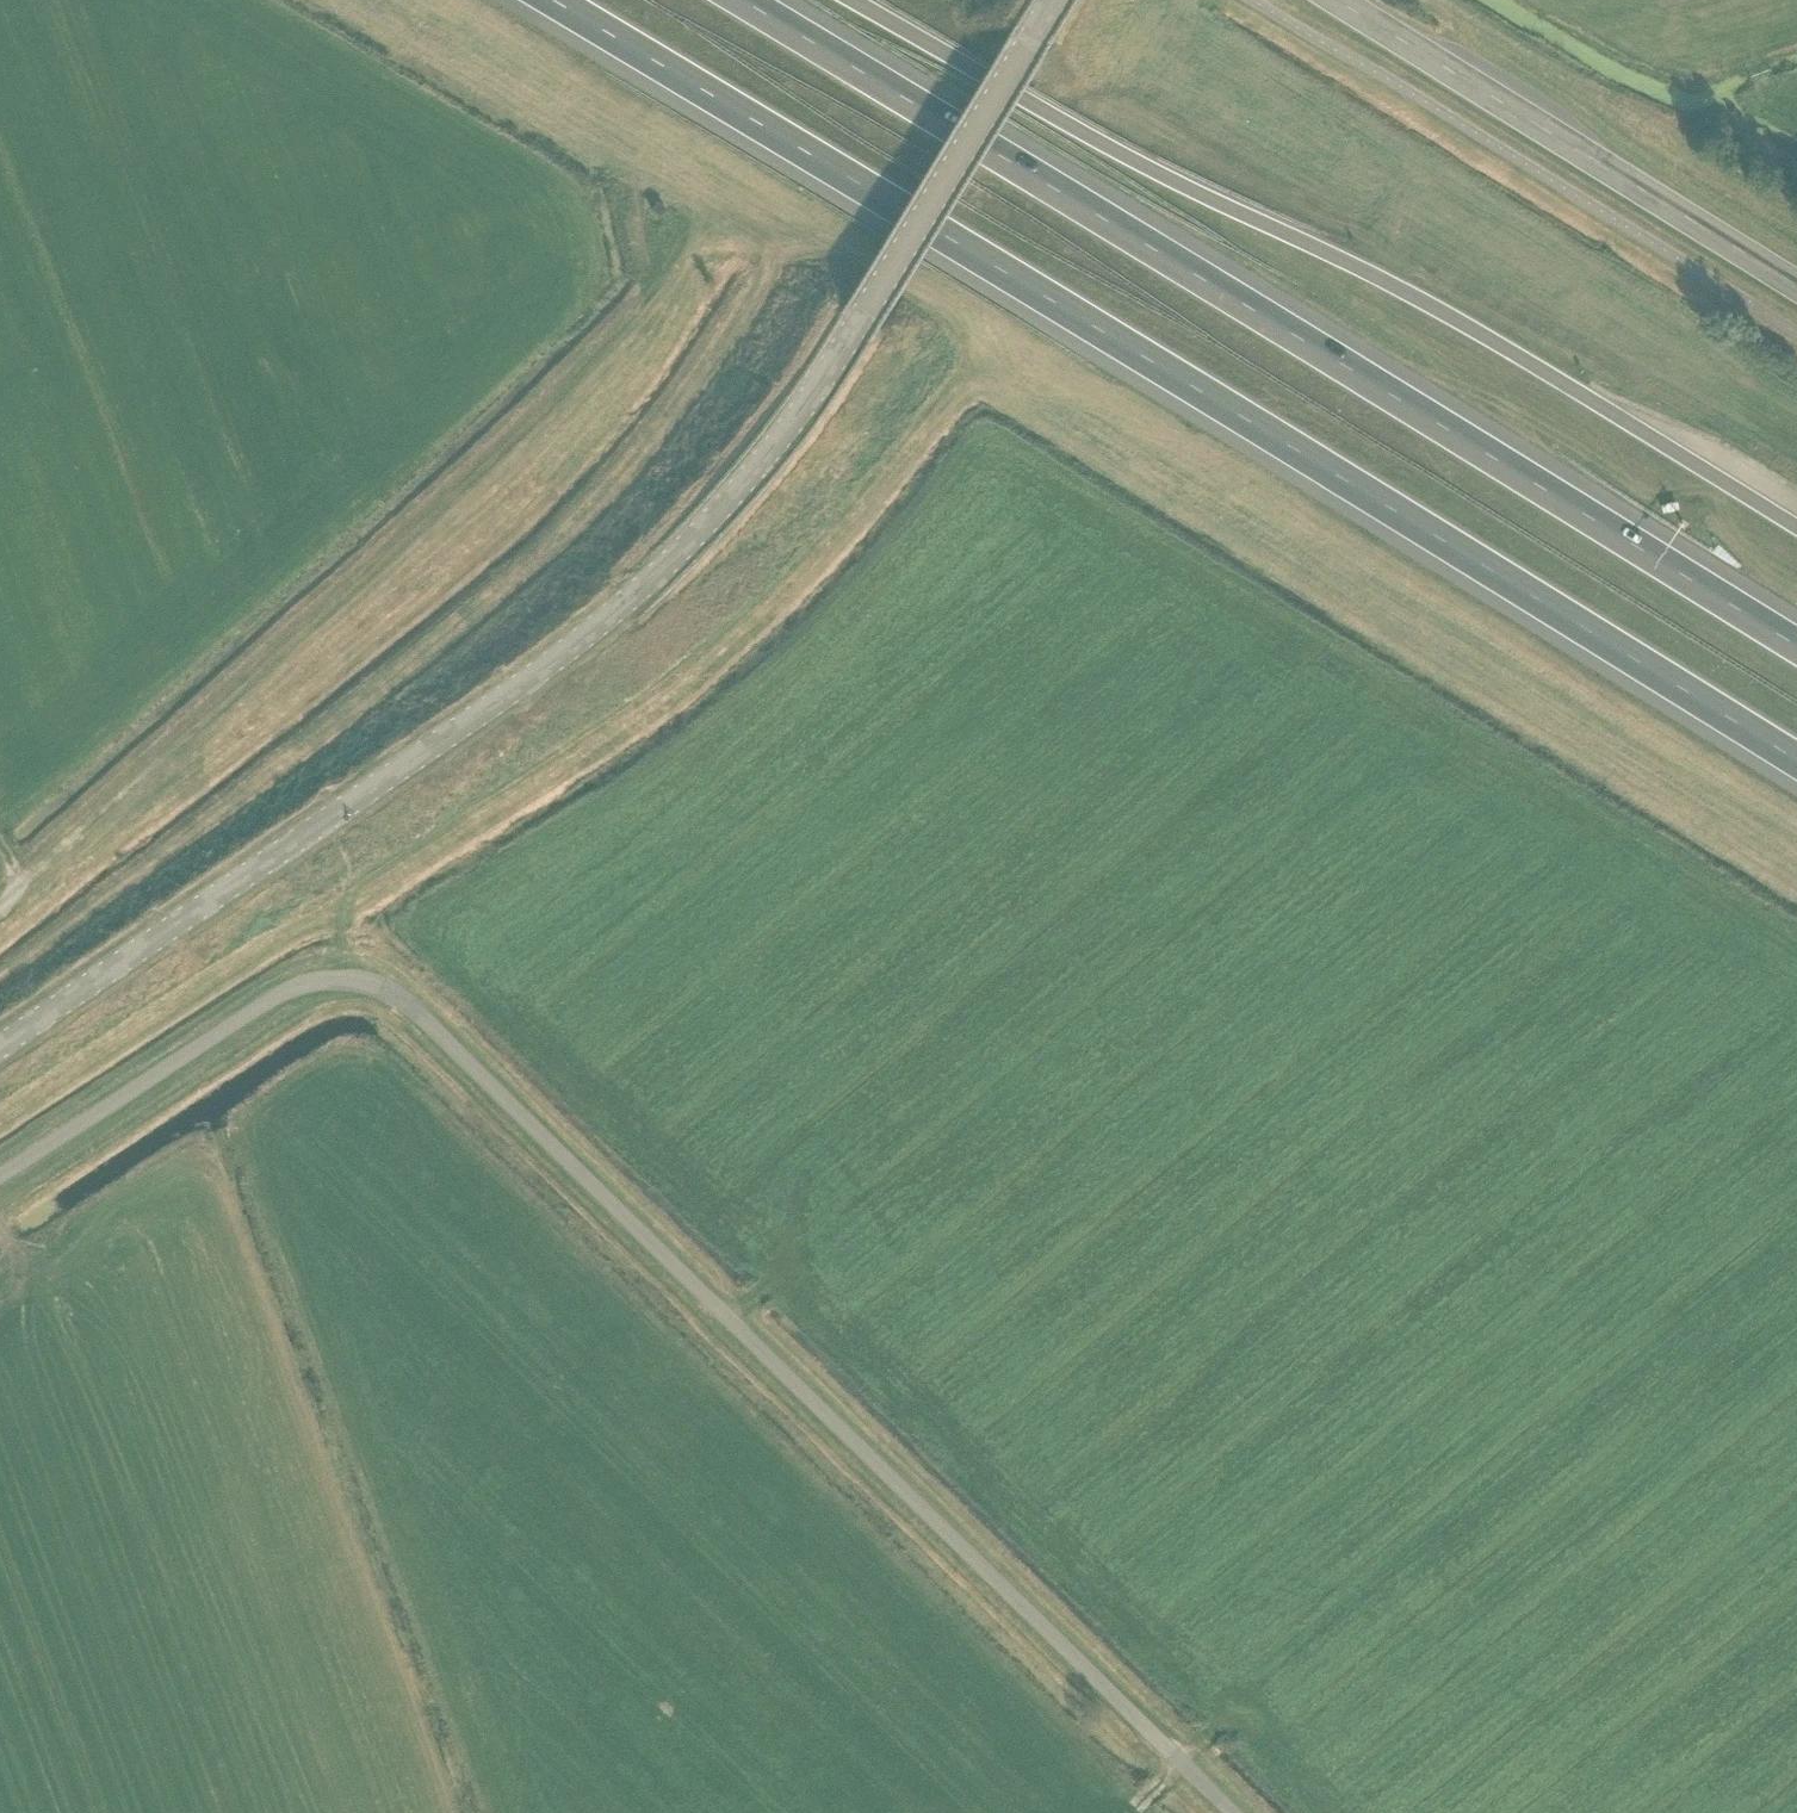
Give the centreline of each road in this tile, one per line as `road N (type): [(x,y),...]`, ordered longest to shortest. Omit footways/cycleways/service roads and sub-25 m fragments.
road 1 (unclassified): [(1233,1812),(413,1008),(369,984),(322,983),(266,1005),(0,1176)]
road 2 (tertiary): [(0,1046),(555,661),(680,552),(809,399),(1053,0)]
road 3 (motorway): [(549,0),(1796,761)]
road 4 (motorway): [(1796,649),(739,0)]
road 5 (motorway): [(1582,394),(1381,278),(1213,202),(849,0)]
road 6 (tertiary): [(1796,289),(1336,0)]

